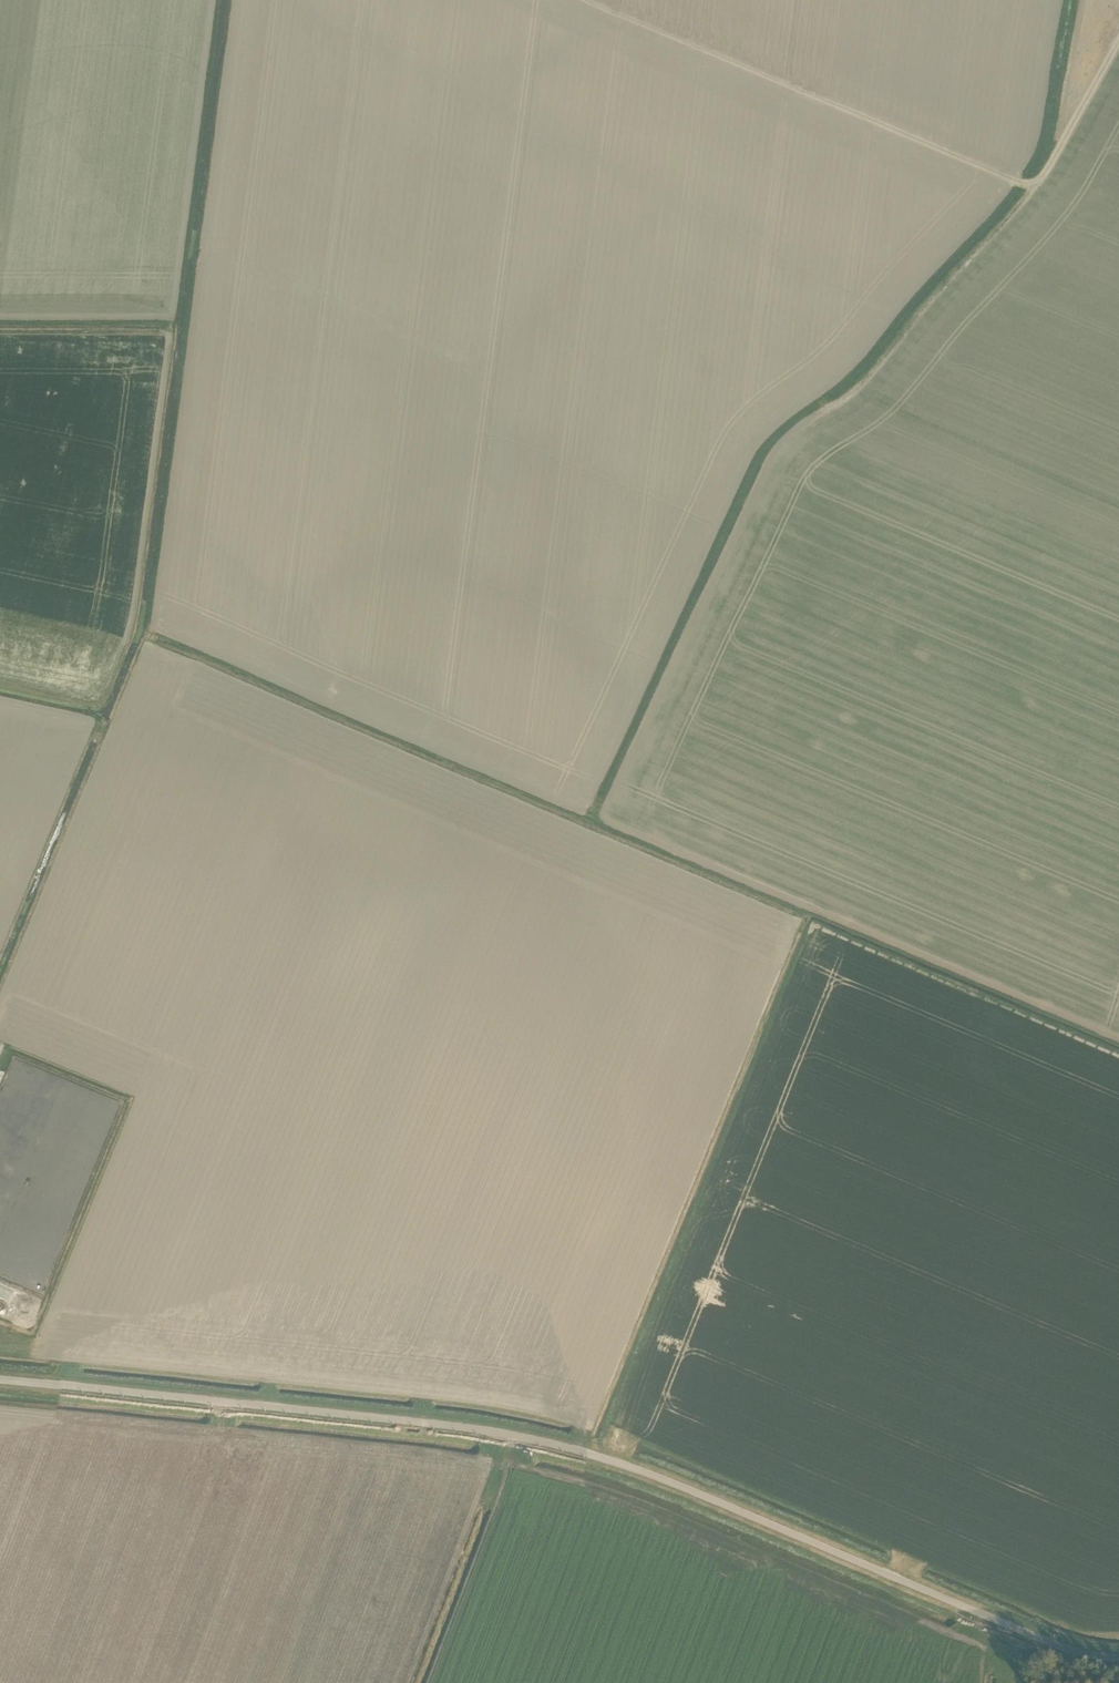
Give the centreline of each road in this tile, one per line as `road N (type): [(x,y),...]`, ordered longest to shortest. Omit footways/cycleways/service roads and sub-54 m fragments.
road 1 (unclassified): [(0,1379),(535,1440),(629,1467),(1033,1636),(1118,1657)]

